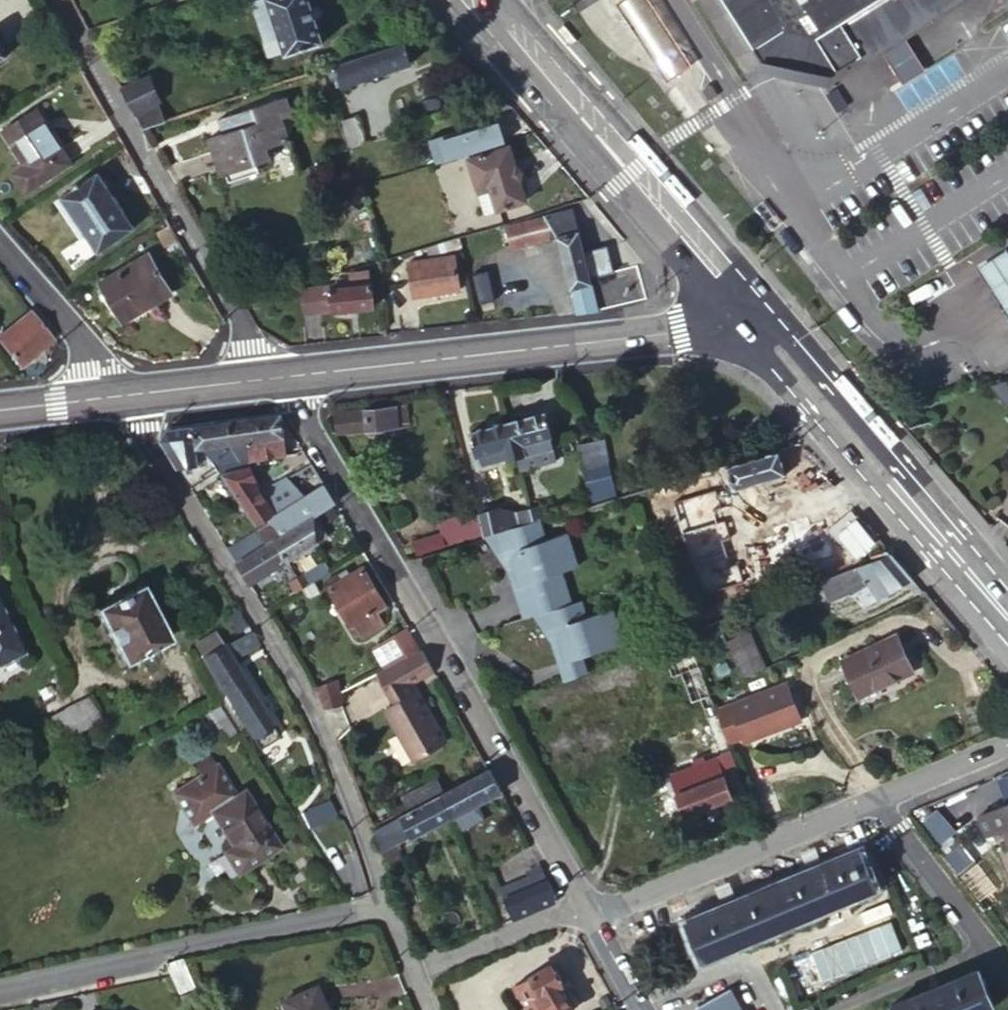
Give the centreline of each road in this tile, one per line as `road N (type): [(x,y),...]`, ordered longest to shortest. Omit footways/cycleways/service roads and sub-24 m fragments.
road 1 (residential): [(584,904),(272,377)]
road 2 (residential): [(383,907),(315,713),(145,444),(135,395)]
road 3 (primary): [(752,322),(272,377)]
road 4 (residential): [(60,0),(272,377)]
road 5 (primary): [(481,0),(752,322)]
road 6 (primary): [(1007,619),(752,322)]
road 7 (residential): [(383,907),(0,983)]
road 8 (residential): [(591,916),(877,800)]
road 9 (residential): [(1007,974),(877,800)]
road 10 (residential): [(410,972),(584,904)]
road 11 (residential): [(0,244),(77,335),(103,397)]
road 12 (residential): [(877,800),(1007,745)]
road 13 (primary): [(272,377),(135,395)]

